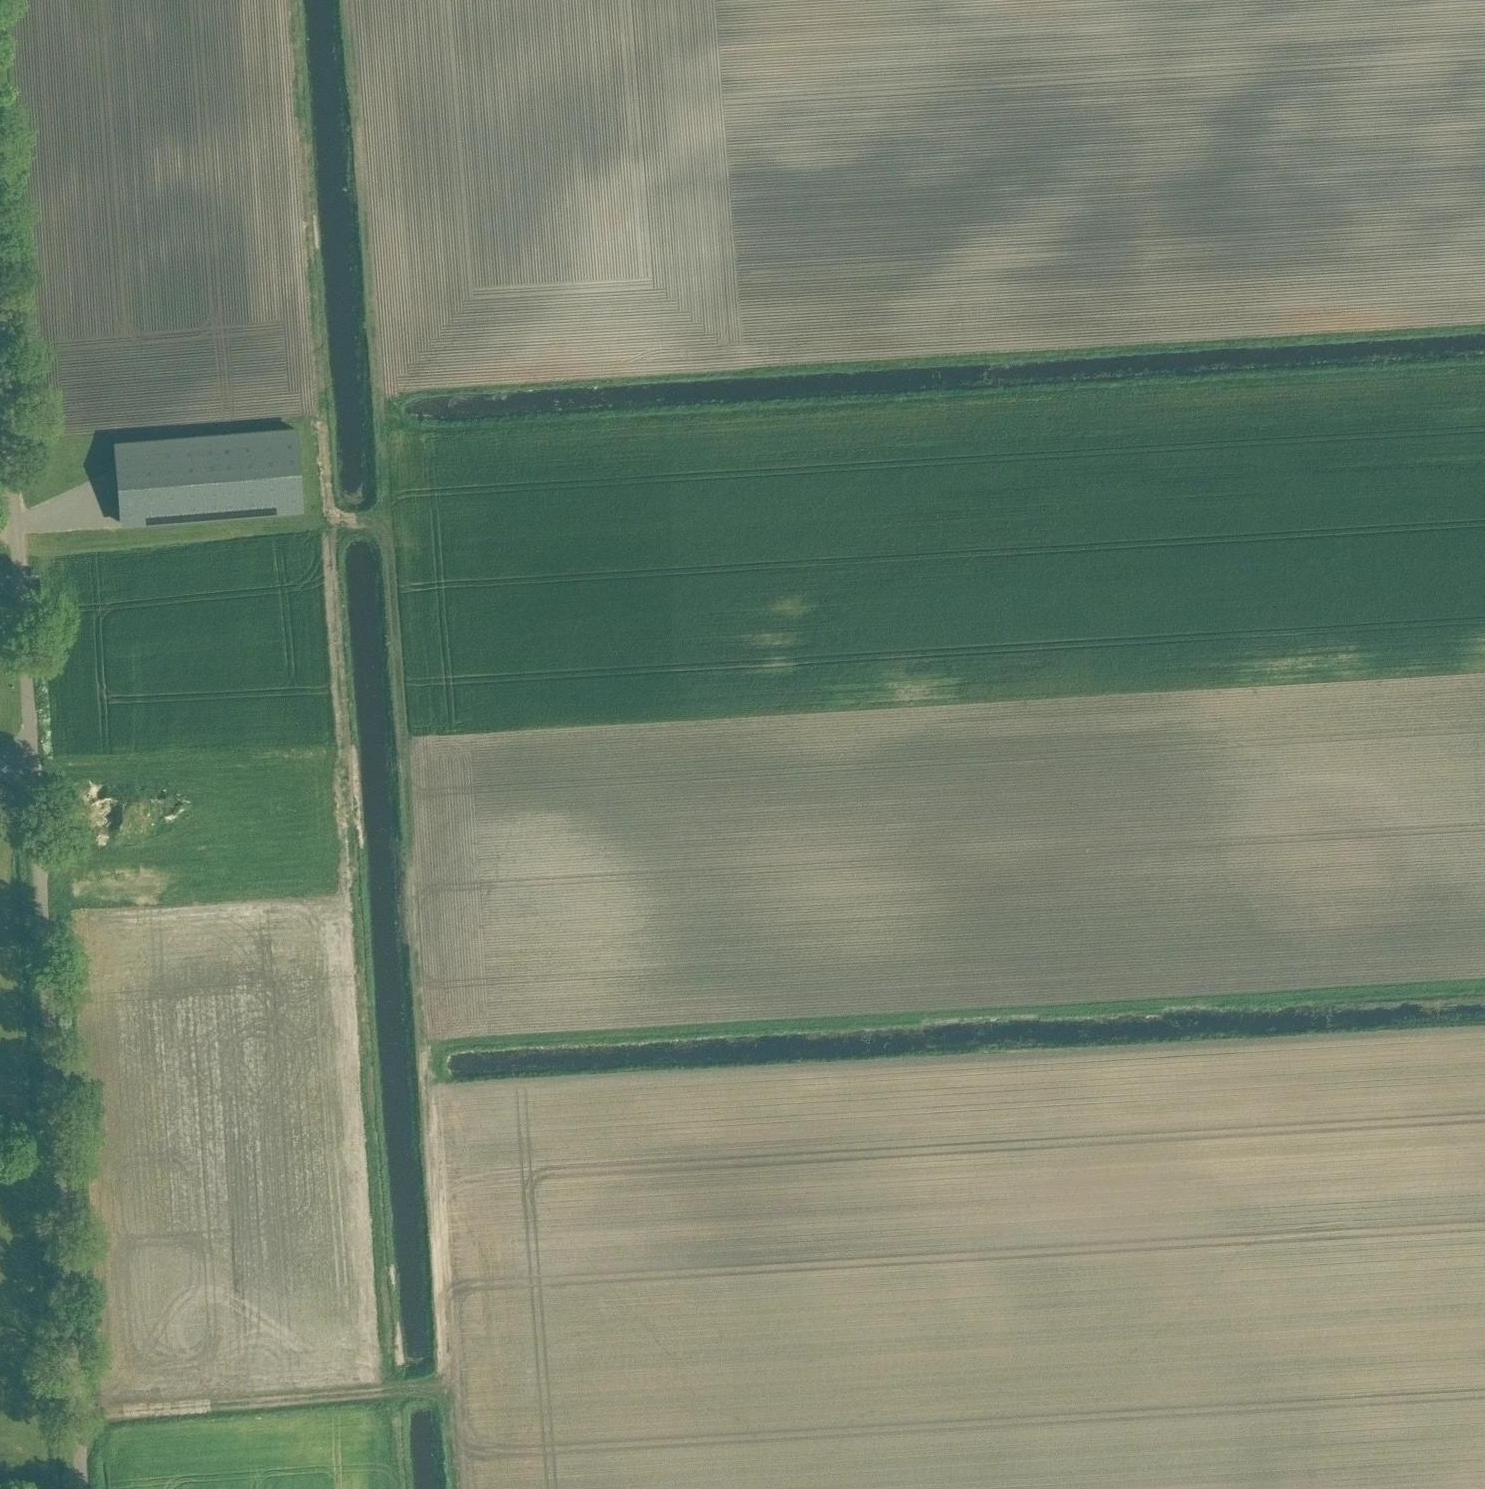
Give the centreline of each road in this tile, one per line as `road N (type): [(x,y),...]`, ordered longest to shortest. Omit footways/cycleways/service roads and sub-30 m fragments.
road 1 (unclassified): [(83,1488),(0,311)]
road 2 (track): [(77,1416),(432,1386)]

